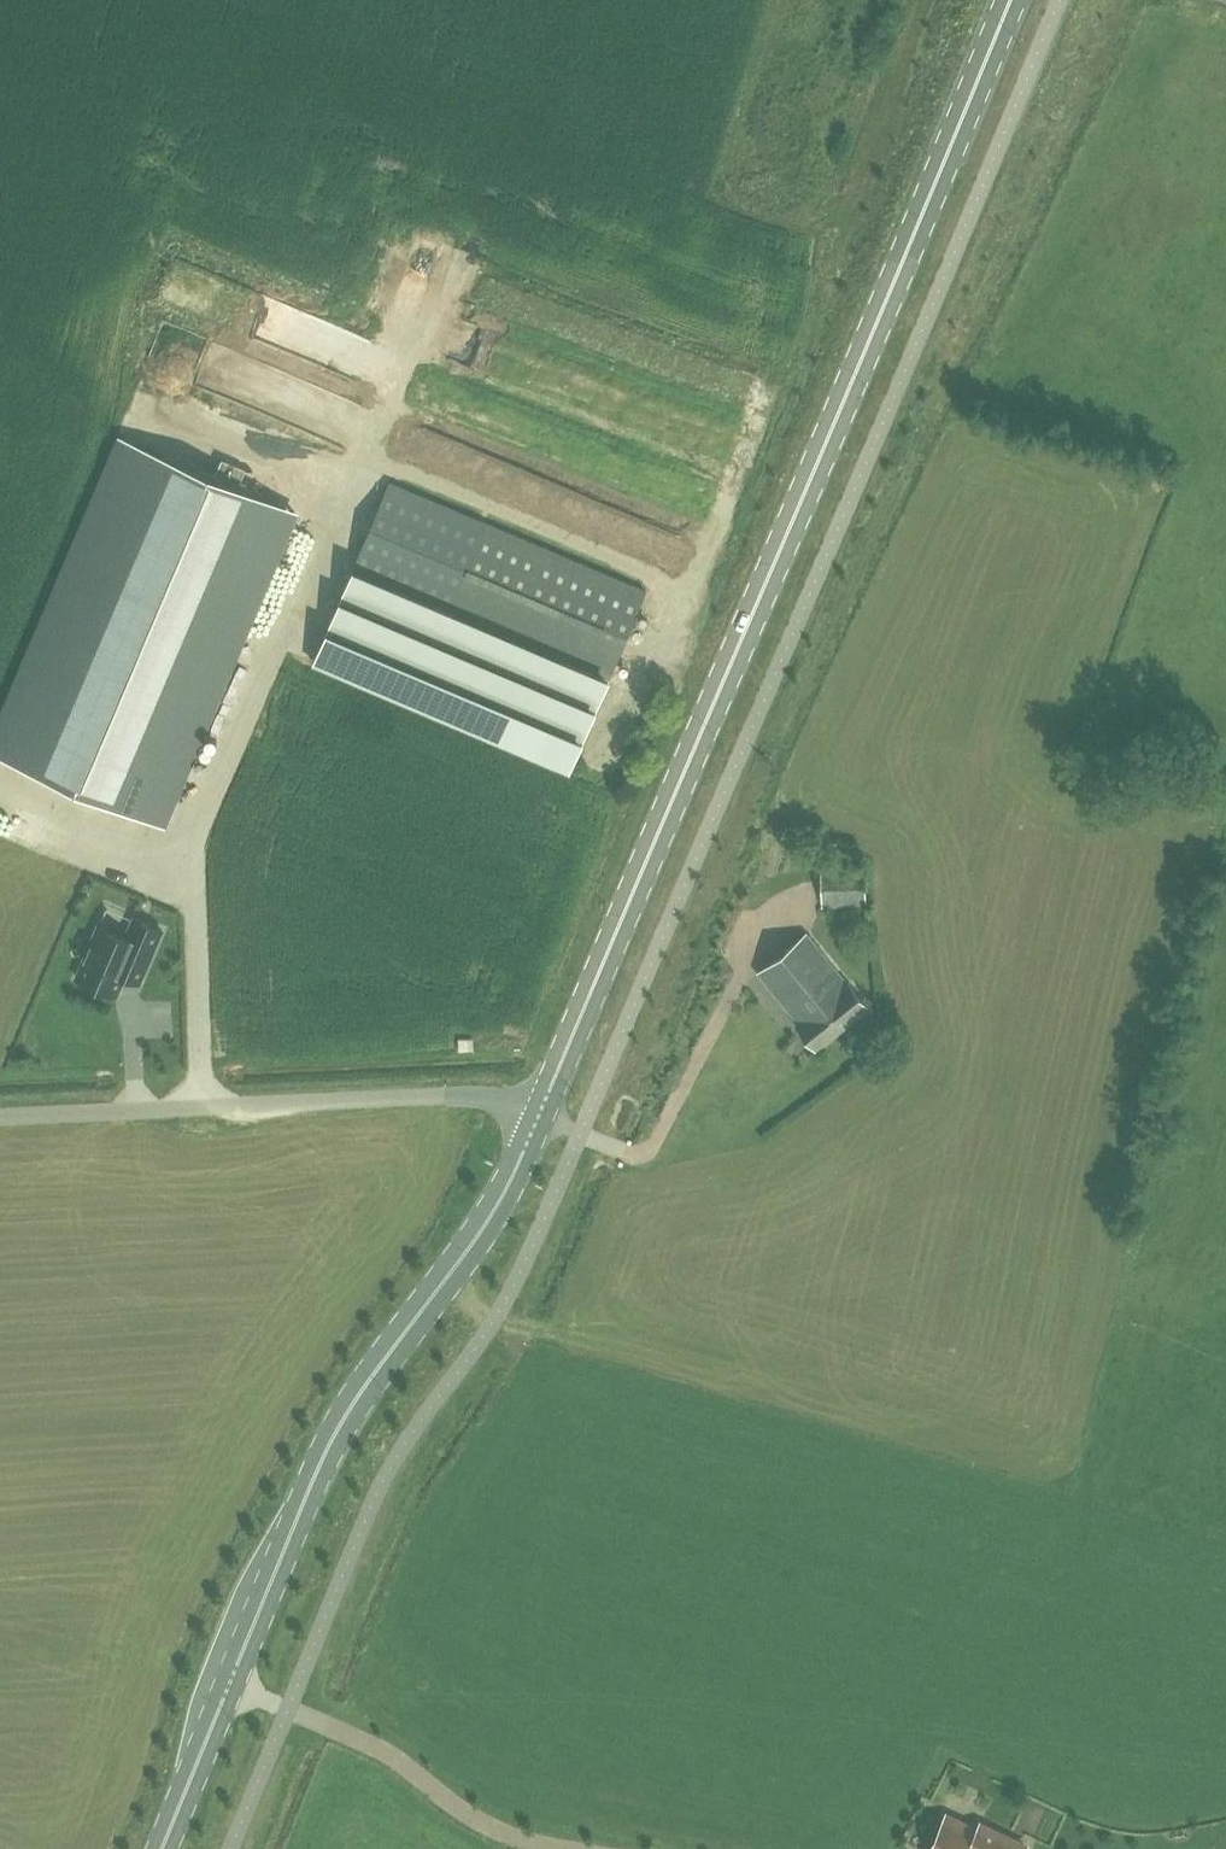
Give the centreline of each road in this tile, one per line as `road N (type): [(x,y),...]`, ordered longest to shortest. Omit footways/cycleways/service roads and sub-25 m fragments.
road 1 (primary): [(537,1117),(1011,0)]
road 2 (primary): [(164,1848),(349,1409),(492,1211),(537,1117)]
road 3 (unclassified): [(537,1117),(461,1096),(0,1117)]

